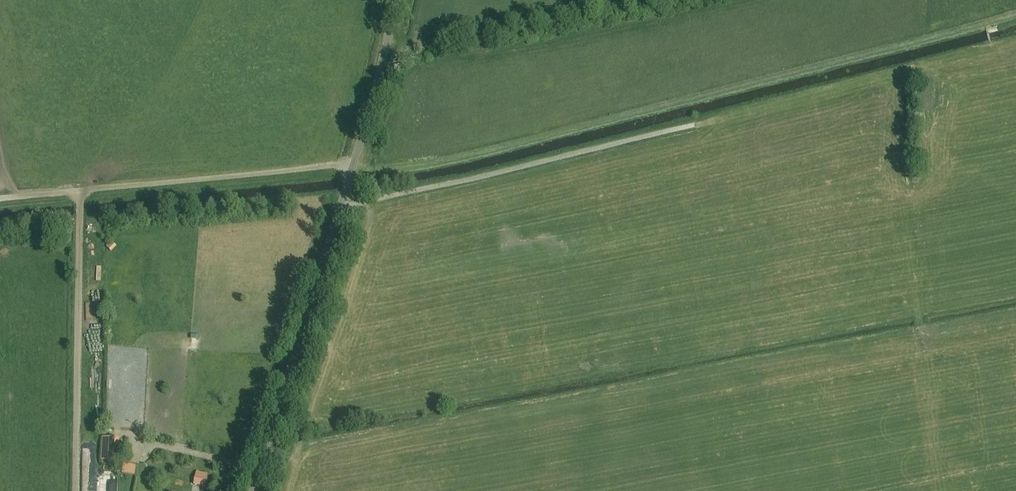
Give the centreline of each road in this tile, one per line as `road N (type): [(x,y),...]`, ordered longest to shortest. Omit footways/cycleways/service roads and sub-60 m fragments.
road 1 (track): [(1015,17),(437,160),(0,199)]
road 2 (unclassified): [(253,490),(397,0)]
road 3 (track): [(692,126),(341,203)]

